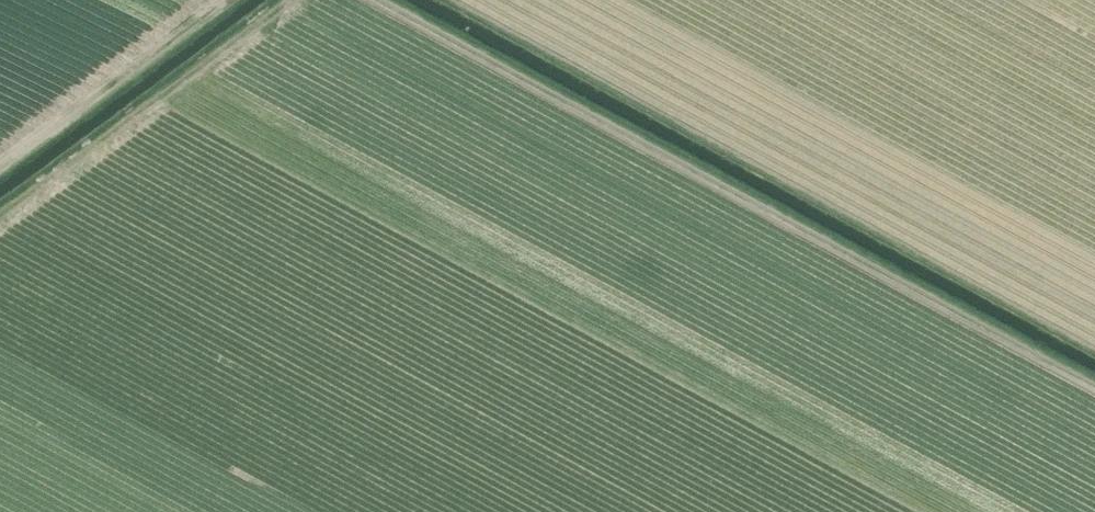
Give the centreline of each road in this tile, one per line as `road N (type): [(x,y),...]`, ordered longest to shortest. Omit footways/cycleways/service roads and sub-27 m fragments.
road 1 (track): [(208,0),(0,165)]

